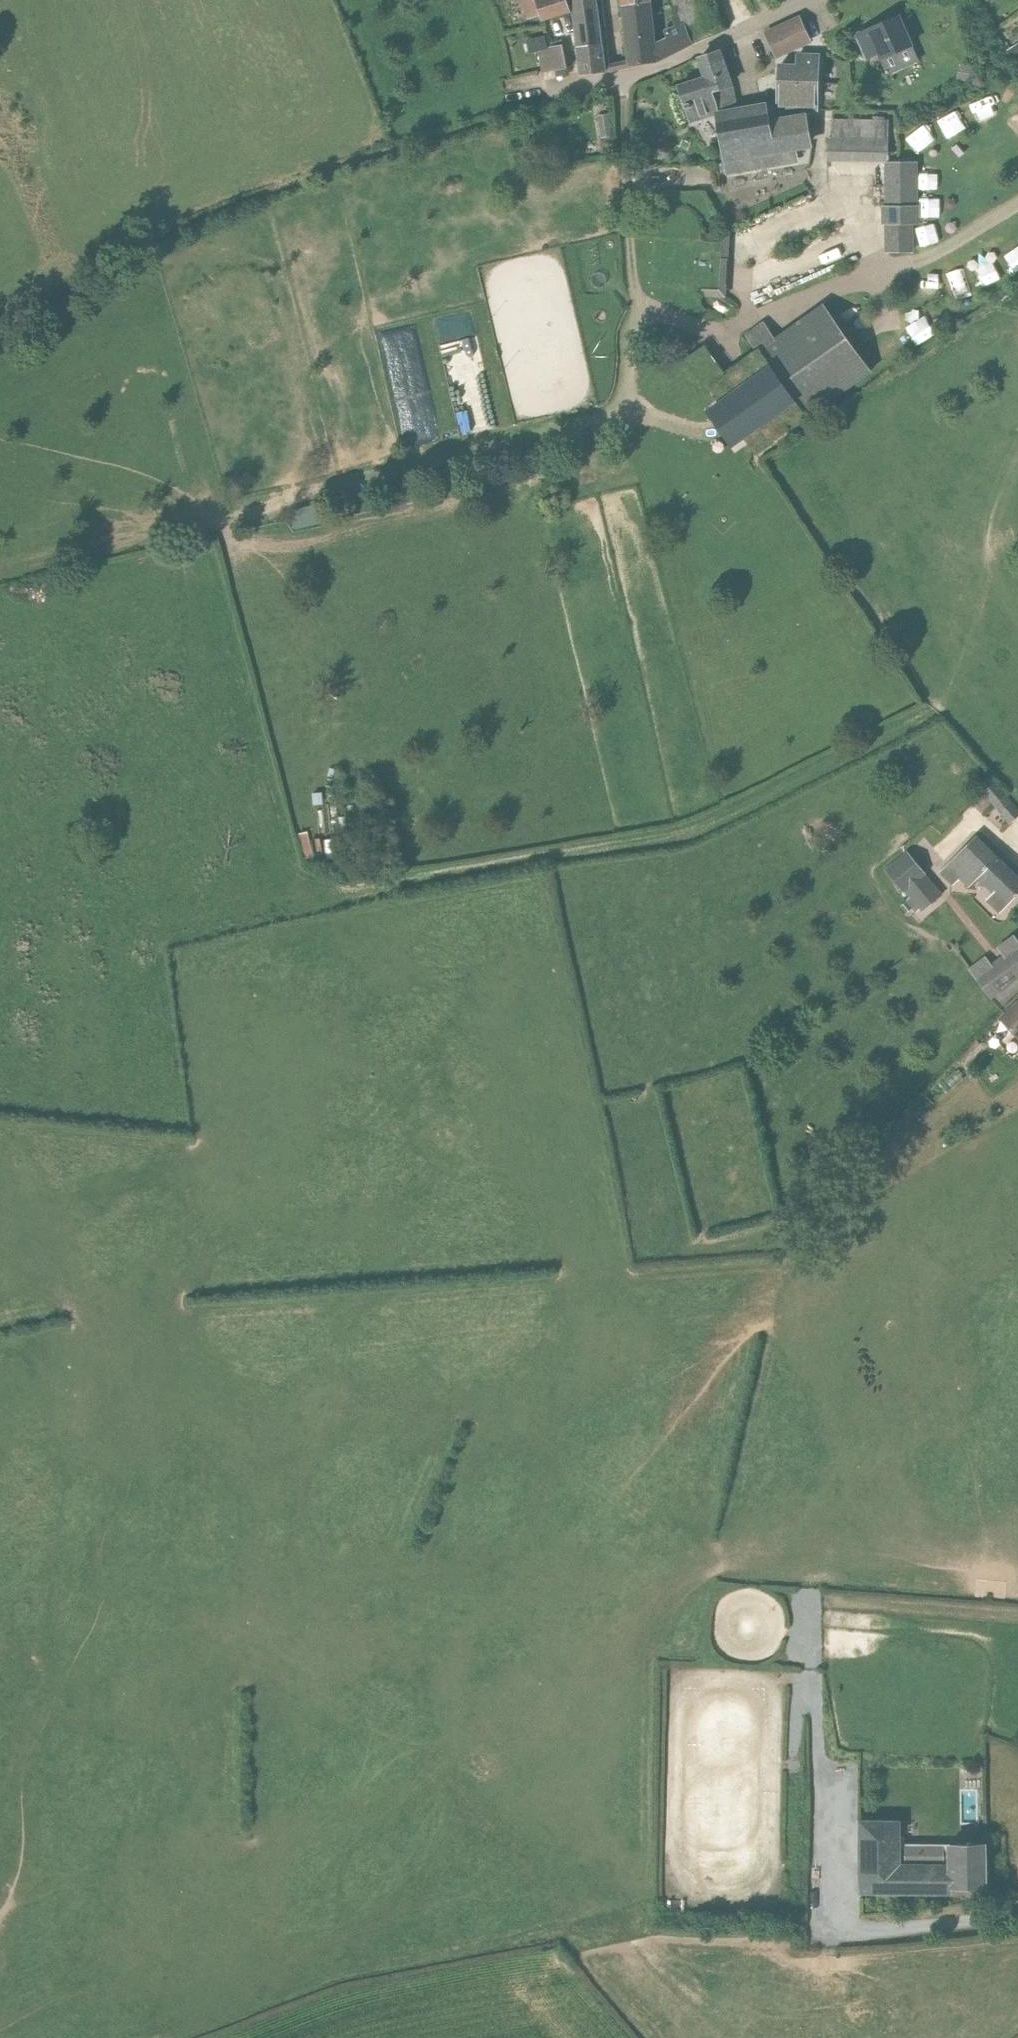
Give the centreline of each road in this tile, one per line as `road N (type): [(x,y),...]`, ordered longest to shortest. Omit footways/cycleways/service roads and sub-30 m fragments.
road 1 (track): [(0,334),(232,209),(548,100),(553,89)]
road 2 (residential): [(553,89),(635,71),(807,0)]

